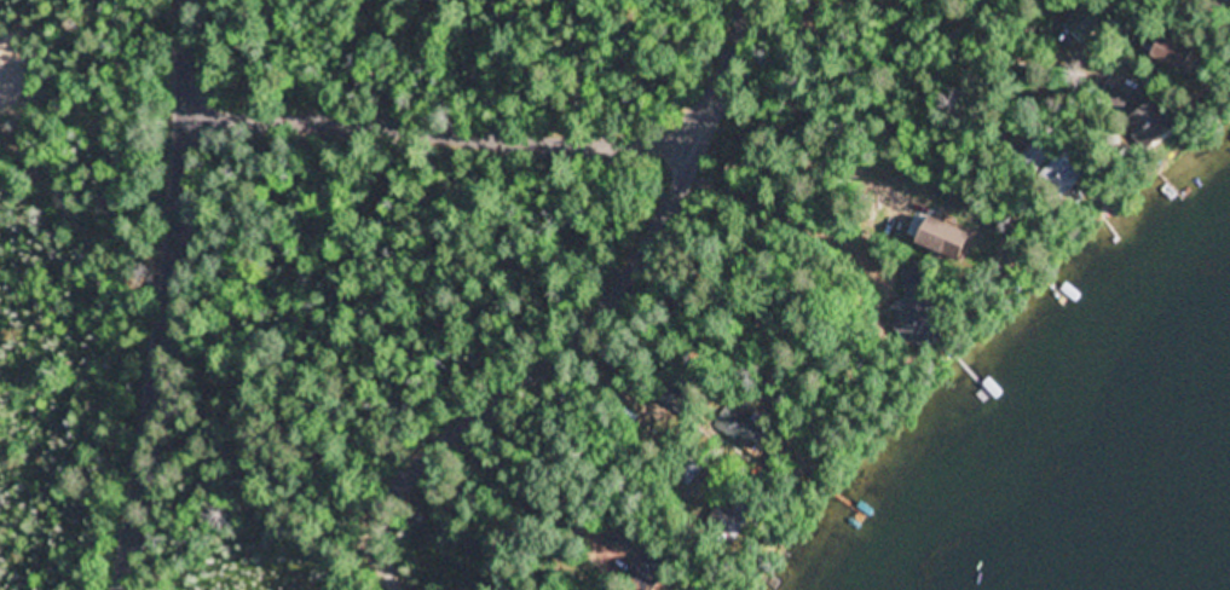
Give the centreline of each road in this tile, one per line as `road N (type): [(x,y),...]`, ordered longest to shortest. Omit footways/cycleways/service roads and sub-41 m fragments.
road 1 (residential): [(399,589),(379,530),(382,508),(443,438),(583,342),(613,310),(687,190),(727,100),(747,0)]
road 2 (residential): [(126,589),(185,226),(192,0)]
road 3 (residential): [(705,149),(192,120)]

